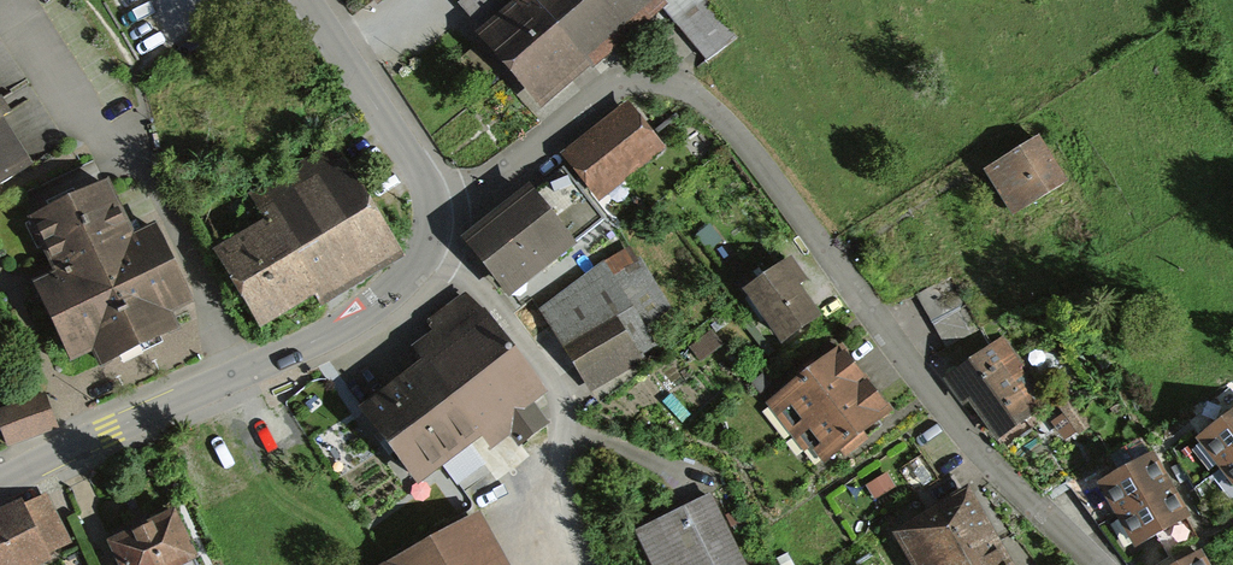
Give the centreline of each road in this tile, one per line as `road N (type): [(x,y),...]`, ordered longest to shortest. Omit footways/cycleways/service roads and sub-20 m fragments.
road 1 (residential): [(430,202),(499,174),(616,86),(641,81),(696,97),(777,185),(965,439),(1098,564)]
road 2 (residential): [(420,259),(381,299),(333,331),(108,427),(0,485)]
road 3 (residential): [(420,259),(452,268),(514,328),(565,410),(555,497),(578,564)]
road 4 (unclassified): [(303,0),(430,202)]

